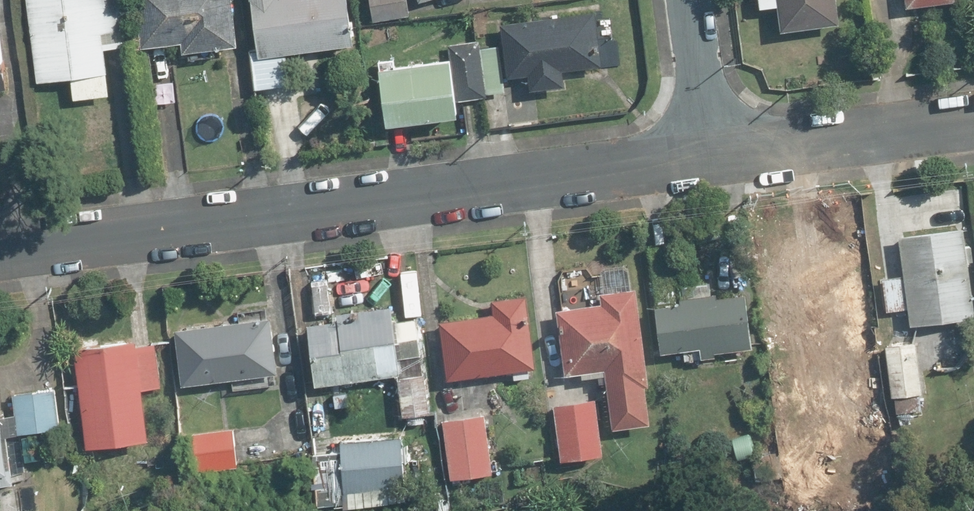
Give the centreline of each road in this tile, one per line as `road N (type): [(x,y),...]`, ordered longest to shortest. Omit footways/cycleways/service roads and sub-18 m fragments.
road 1 (residential): [(703,147),(0,247)]
road 2 (residential): [(973,114),(703,147)]
road 3 (residential): [(703,147),(685,0)]

